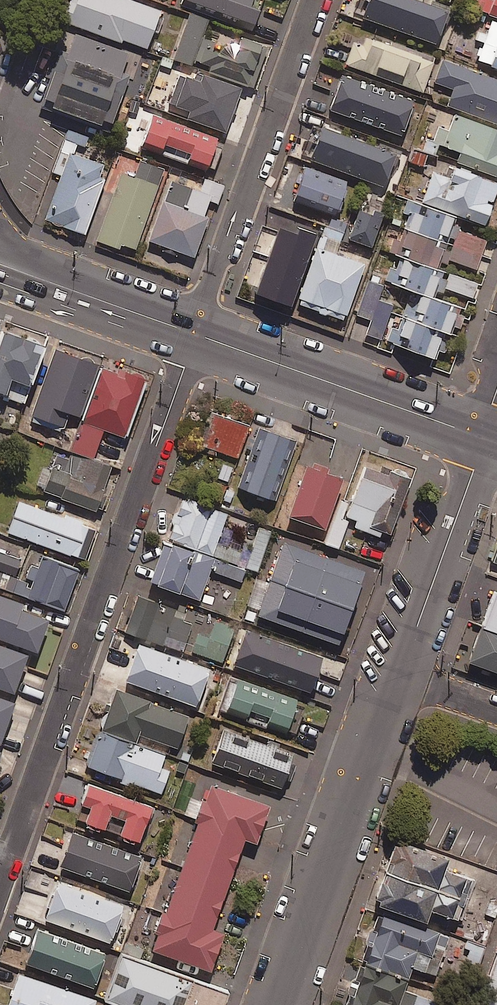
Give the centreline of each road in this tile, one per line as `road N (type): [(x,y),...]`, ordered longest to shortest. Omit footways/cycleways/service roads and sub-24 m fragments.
road 1 (residential): [(196,334),(0,882)]
road 2 (residential): [(196,334),(315,0)]
road 3 (unclassified): [(401,673),(282,1004)]
road 4 (secondary): [(483,437),(196,334)]
road 5 (unclassified): [(483,437),(401,673)]
road 6 (secondary): [(196,334),(48,282)]

